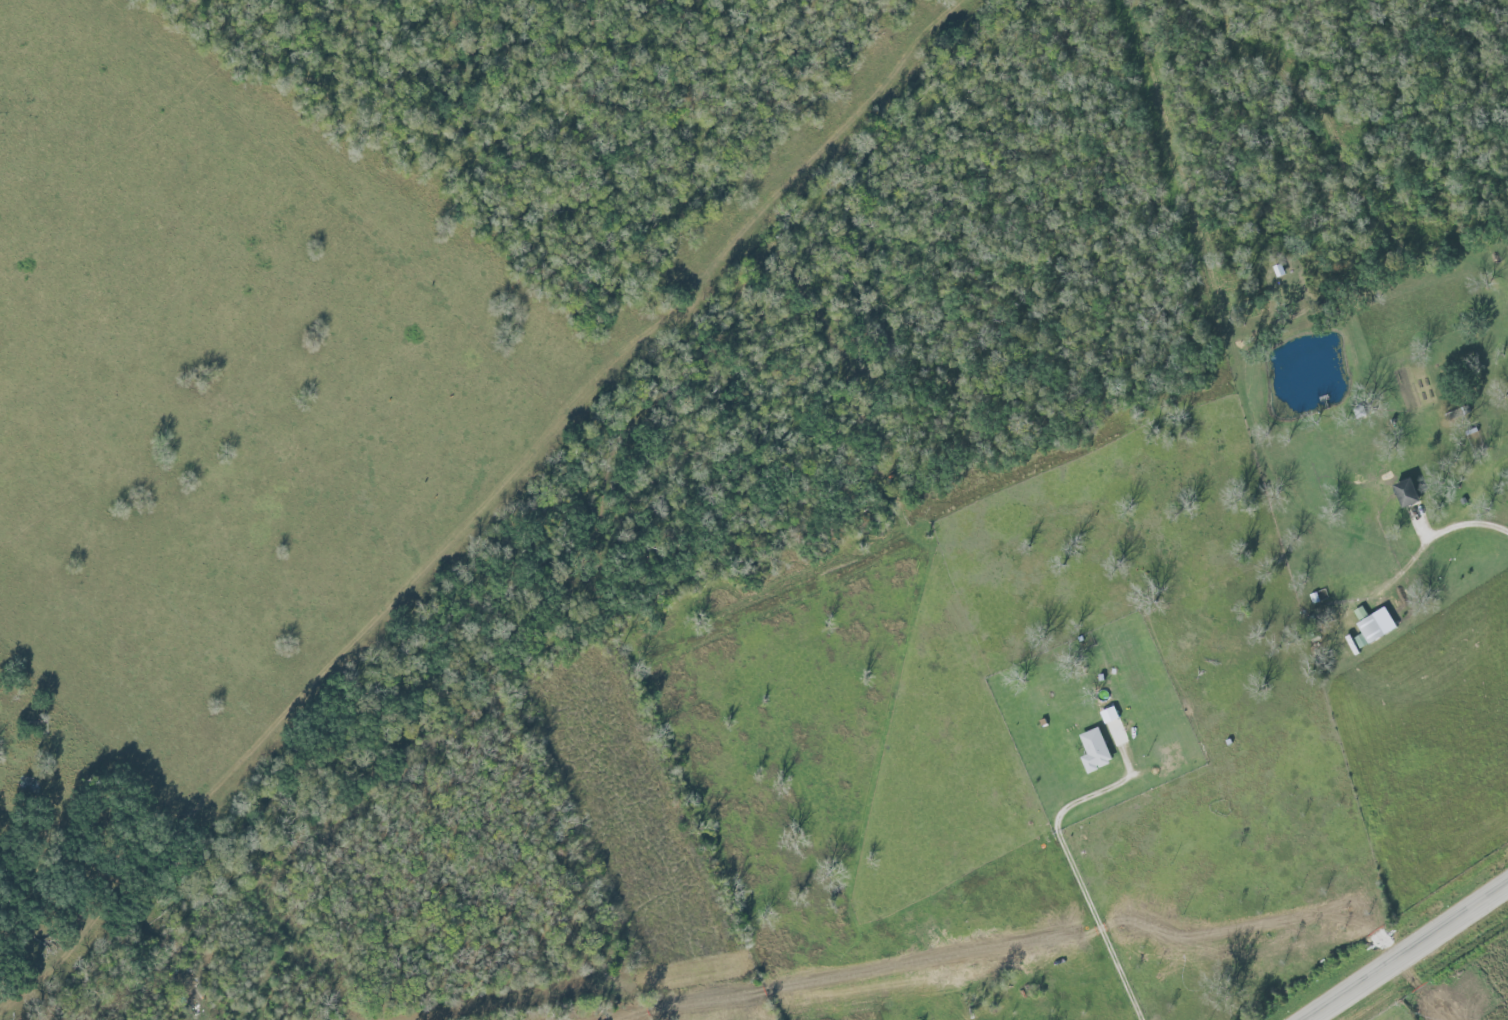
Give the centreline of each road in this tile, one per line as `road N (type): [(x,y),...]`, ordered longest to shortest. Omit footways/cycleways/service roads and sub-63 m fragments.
road 1 (residential): [(760,1019),(615,677)]
road 2 (secondary): [(1312,1019),(1507,891)]

